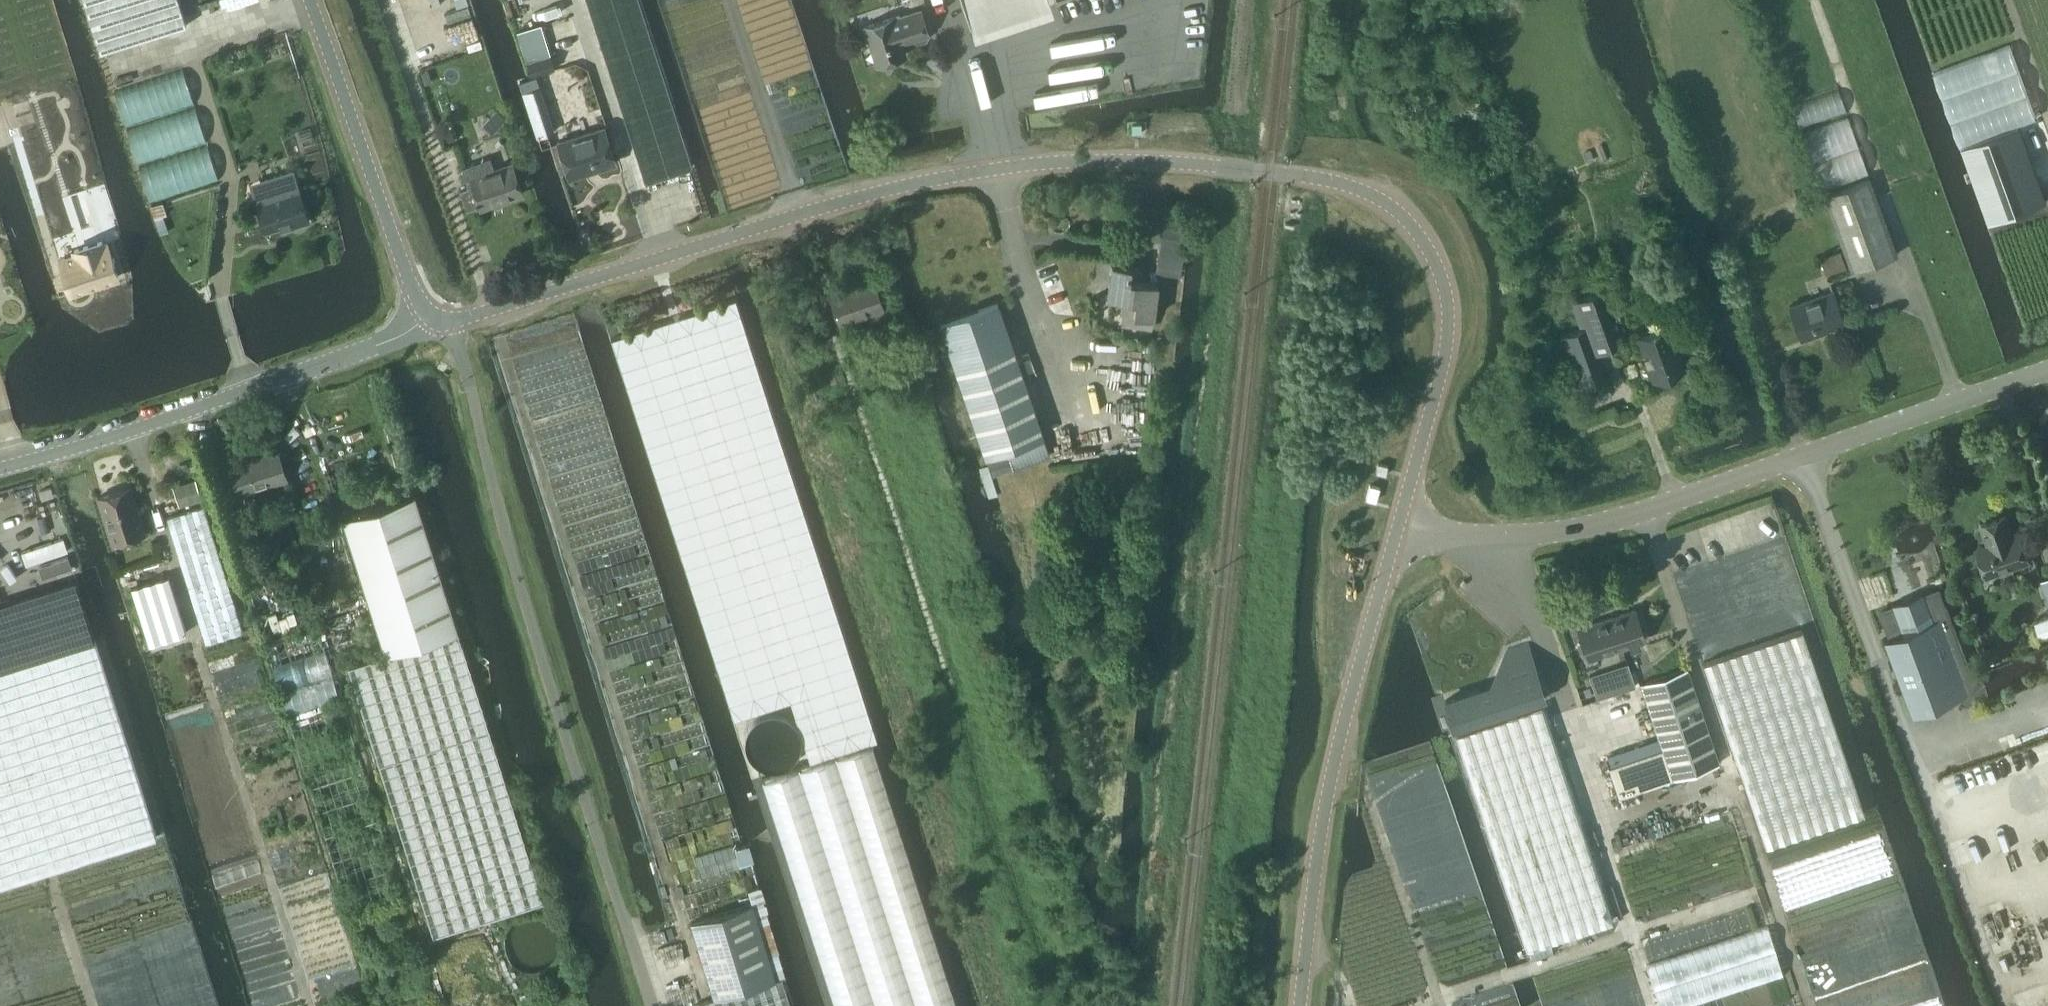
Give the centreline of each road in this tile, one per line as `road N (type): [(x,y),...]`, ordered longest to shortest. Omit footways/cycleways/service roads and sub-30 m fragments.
road 1 (tertiary): [(448,325),(800,209),(918,182),(1028,165),(1140,160),(1342,183),(1371,190),(1416,229),(1448,310),(1439,388),(1396,535)]
road 2 (track): [(896,1005),(653,259)]
road 3 (unclassified): [(649,1005),(448,325)]
road 4 (unclassified): [(1396,535),(1545,536),(1640,517),(2047,376)]
road 5 (tertiary): [(1298,1005),(1324,803),(1396,535)]
road 6 (tertiary): [(0,468),(354,357),(429,313)]
road 7 (track): [(309,1005),(198,652)]
road 8 (unclassified): [(429,313),(405,276),(309,0)]
road 9 (track): [(311,5),(200,40),(187,0)]
road 10 (track): [(2047,116),(2008,0)]

